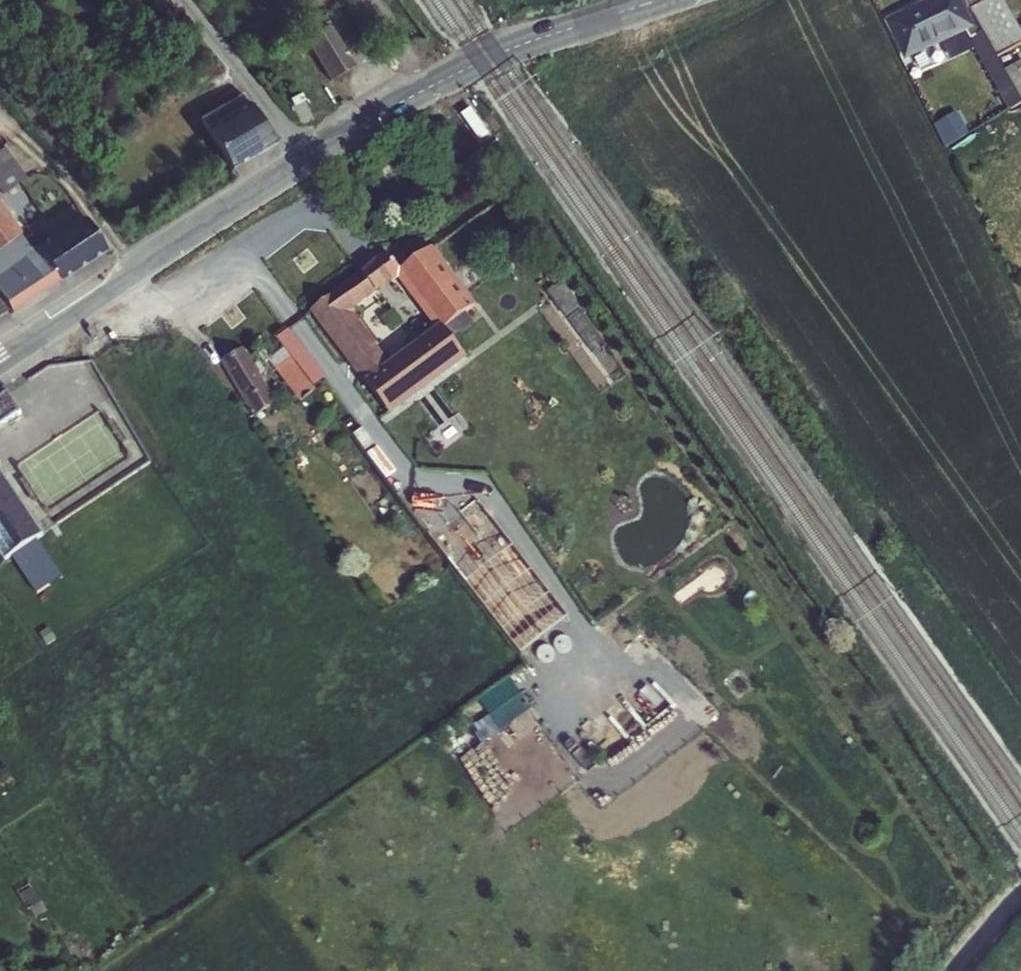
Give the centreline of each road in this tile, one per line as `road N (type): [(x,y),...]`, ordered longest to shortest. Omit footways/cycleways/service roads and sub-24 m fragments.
road 1 (tertiary): [(662,0),(476,61),(307,160)]
road 2 (tertiary): [(307,160),(0,359)]
road 3 (residential): [(181,0),(307,160)]

